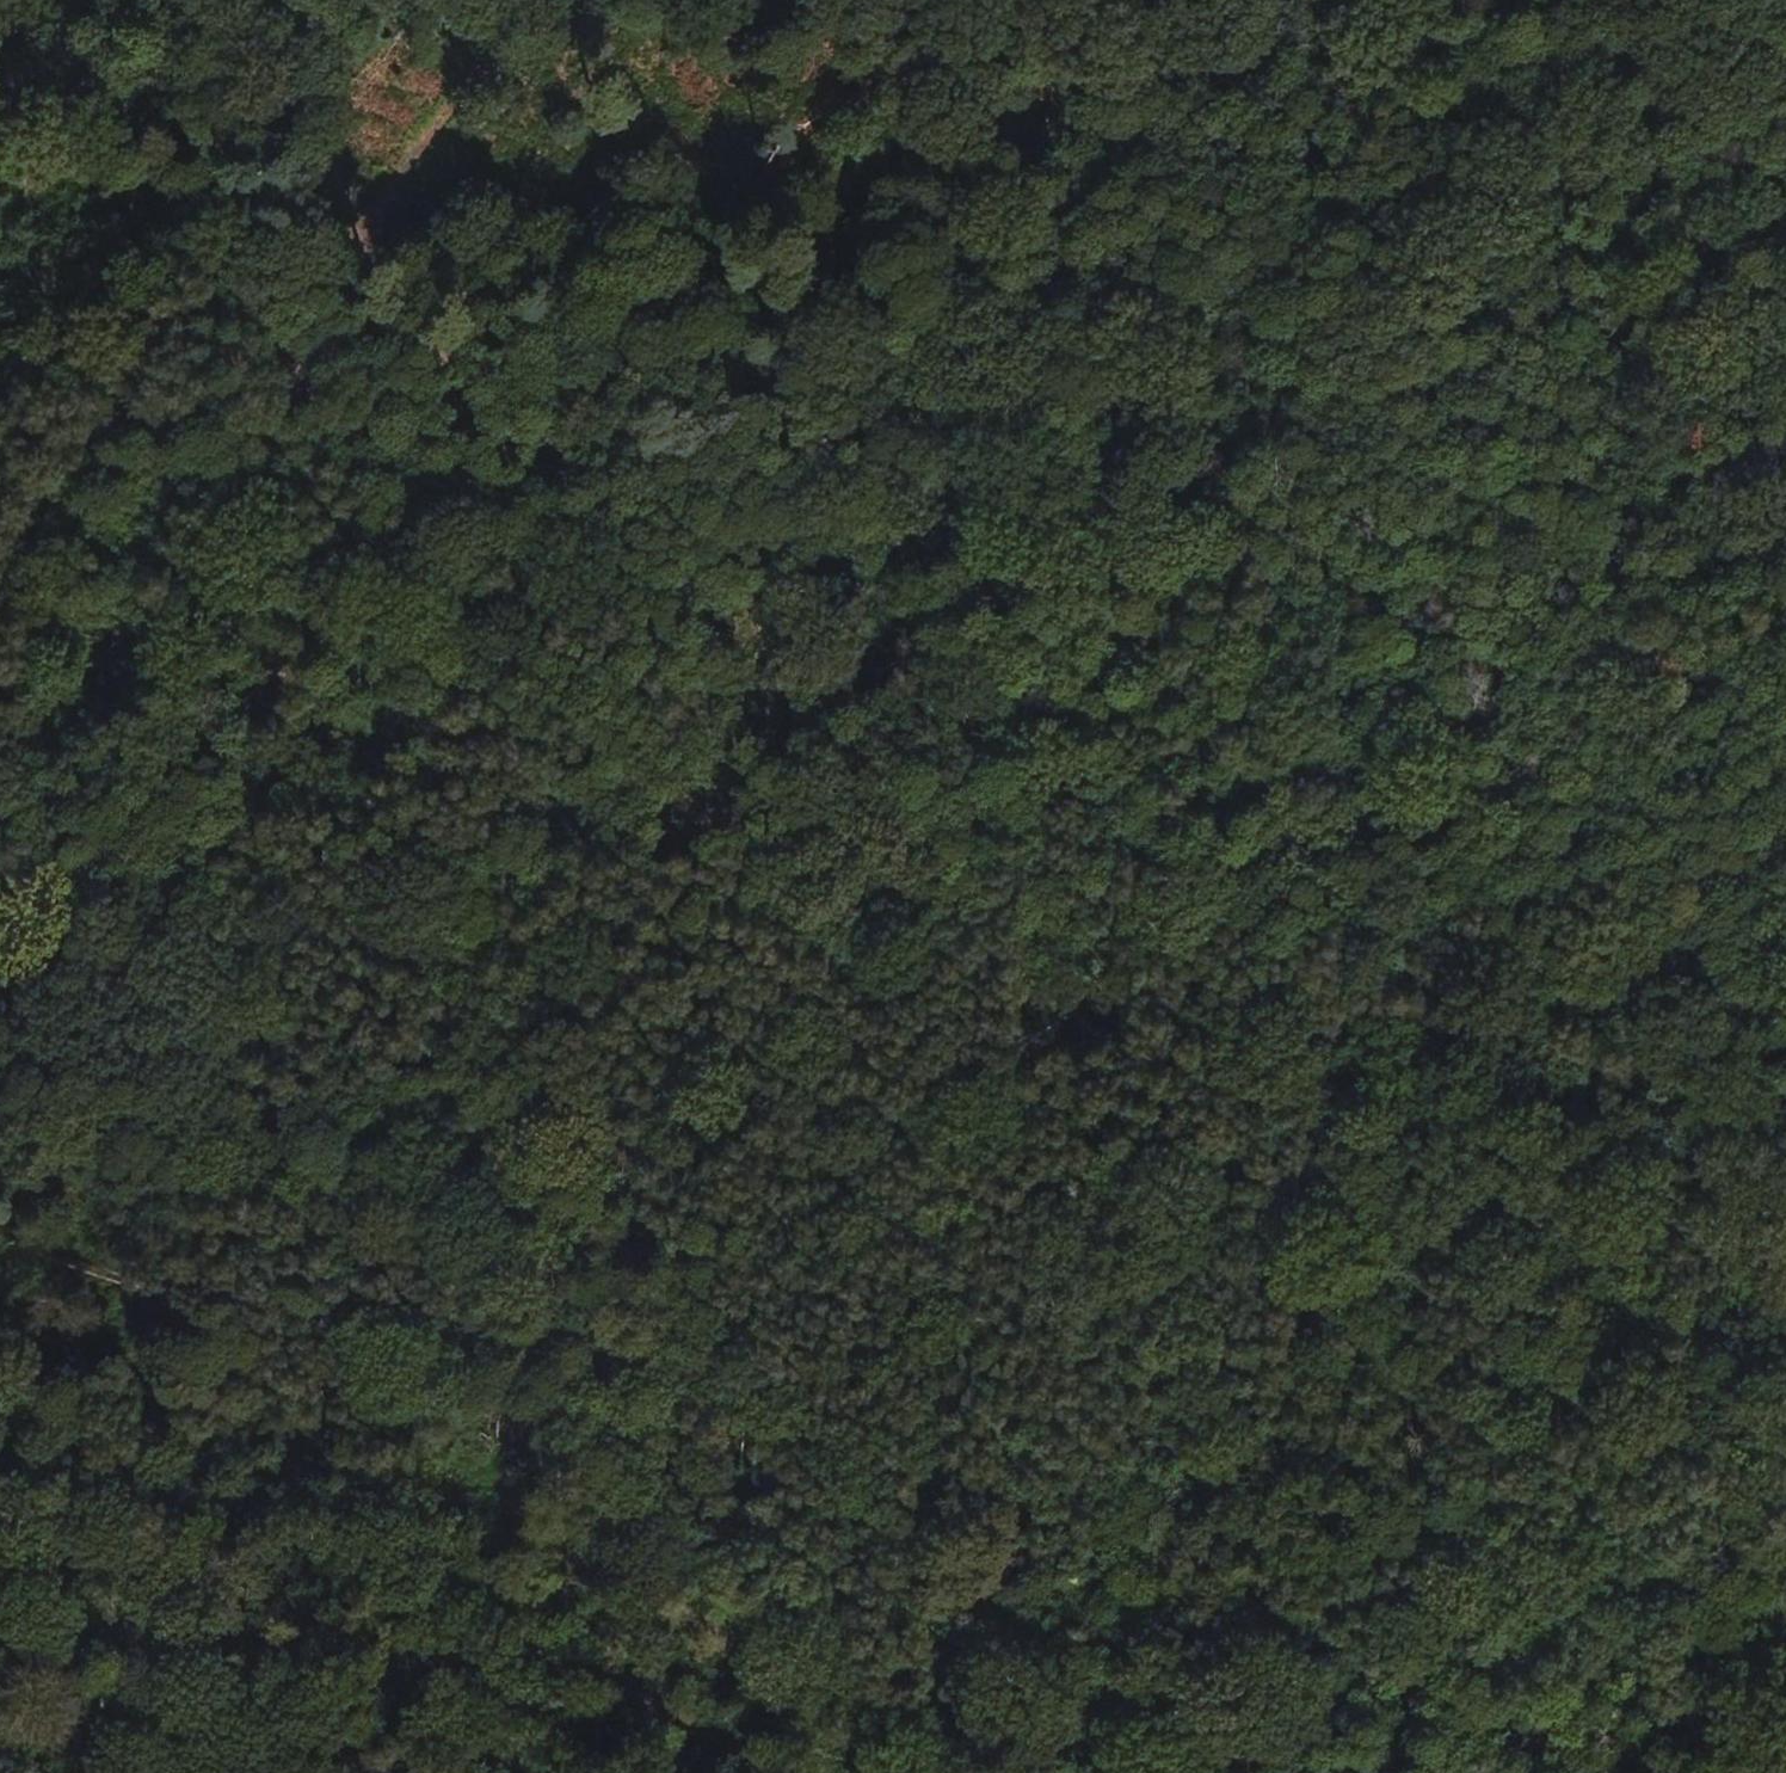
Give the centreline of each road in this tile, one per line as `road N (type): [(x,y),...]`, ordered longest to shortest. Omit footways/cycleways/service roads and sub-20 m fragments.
road 1 (track): [(0,1354),(193,1435),(280,1453),(723,1606),(849,1709),(956,1772)]
road 2 (track): [(105,0),(39,237),(0,263)]

